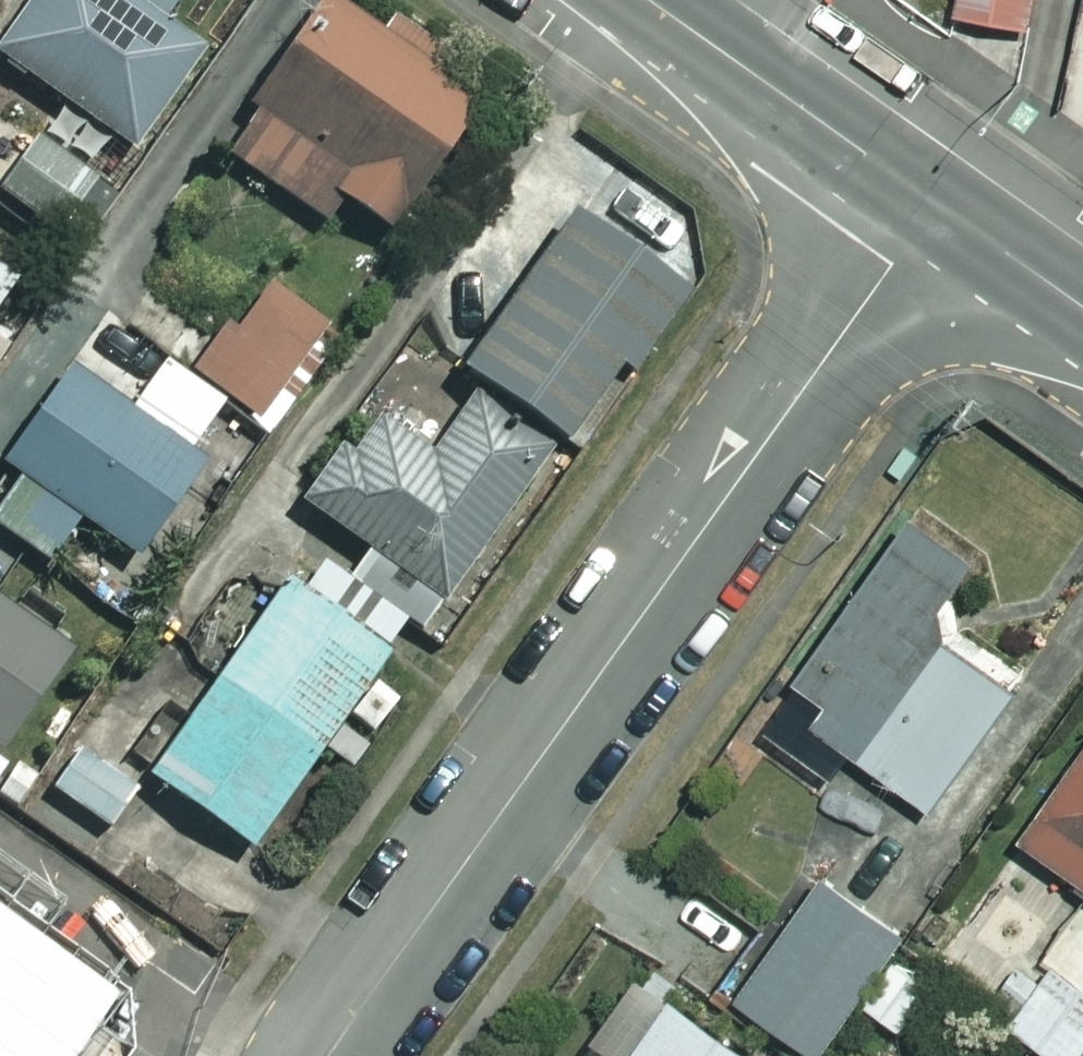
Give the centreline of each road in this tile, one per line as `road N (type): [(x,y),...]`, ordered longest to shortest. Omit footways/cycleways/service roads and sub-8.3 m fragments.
road 1 (unclassified): [(327,1055),(936,202)]
road 2 (secondary): [(650,0),(936,202)]
road 3 (secondary): [(936,202),(1082,306)]

